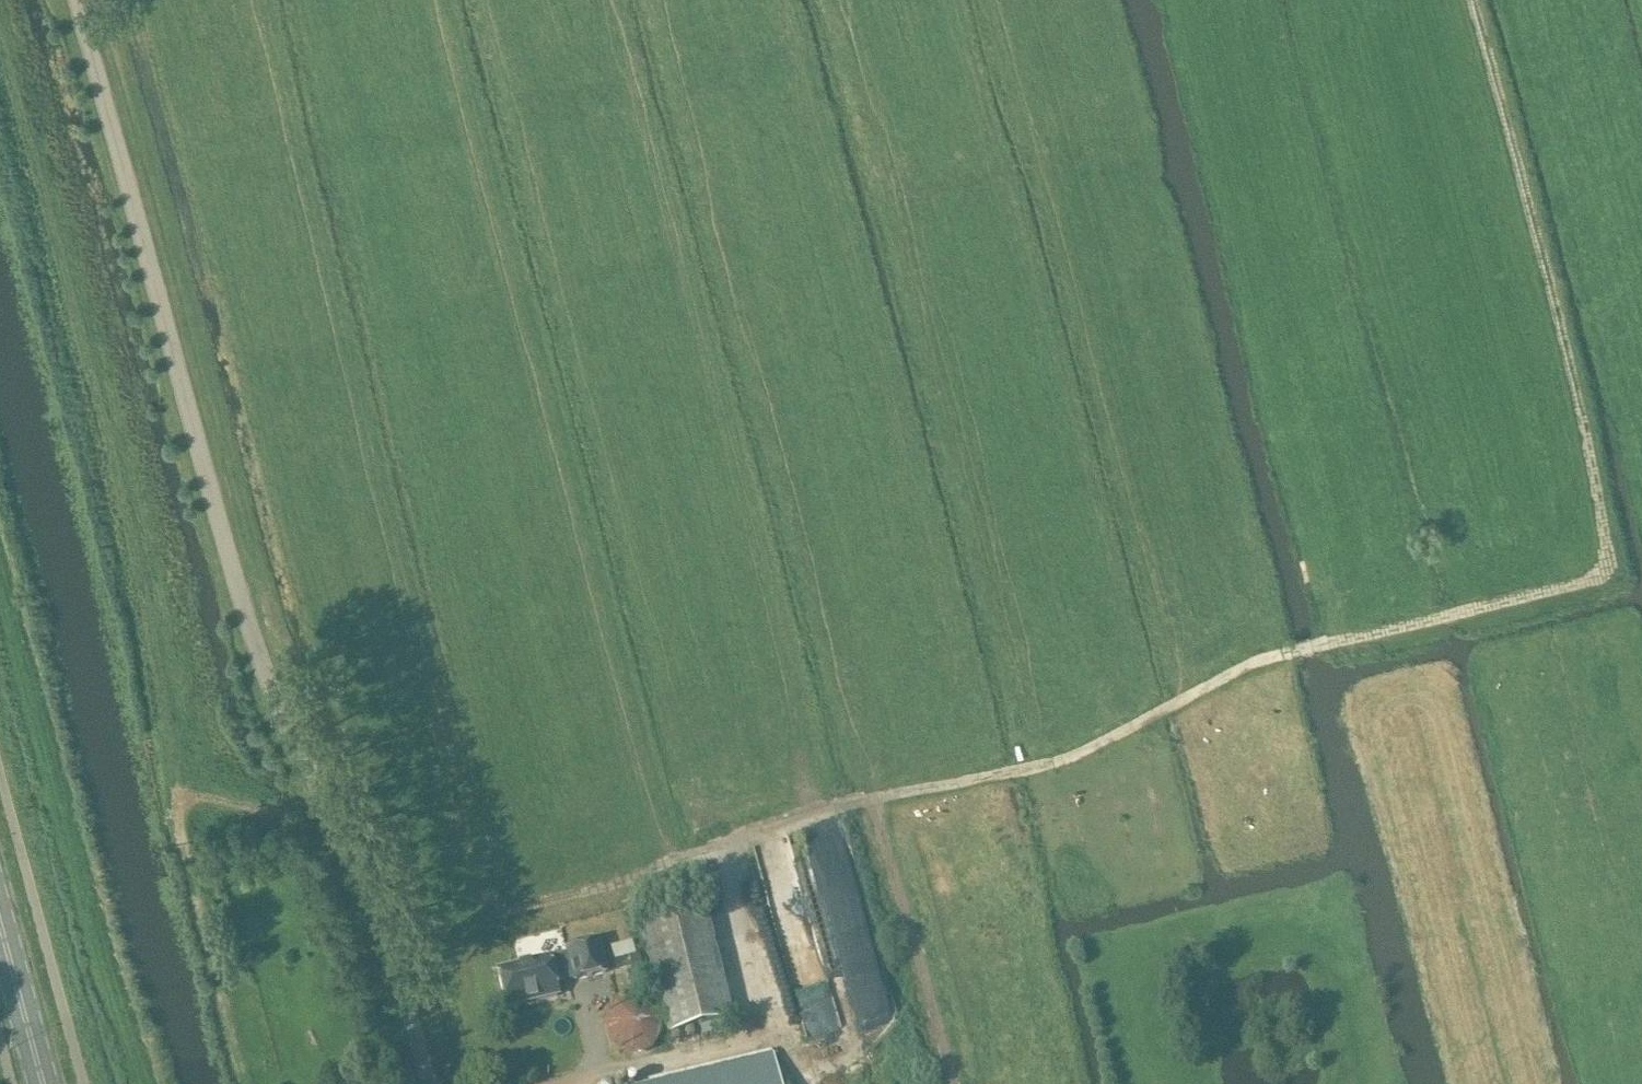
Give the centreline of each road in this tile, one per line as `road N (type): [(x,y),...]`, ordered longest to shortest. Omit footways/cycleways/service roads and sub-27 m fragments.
road 1 (unclassified): [(420,1083),(365,895),(262,677),(77,0)]
road 2 (track): [(784,1023),(736,844),(1078,754),(1225,672),(1316,640)]
road 3 (primary): [(43,1083),(0,916)]

